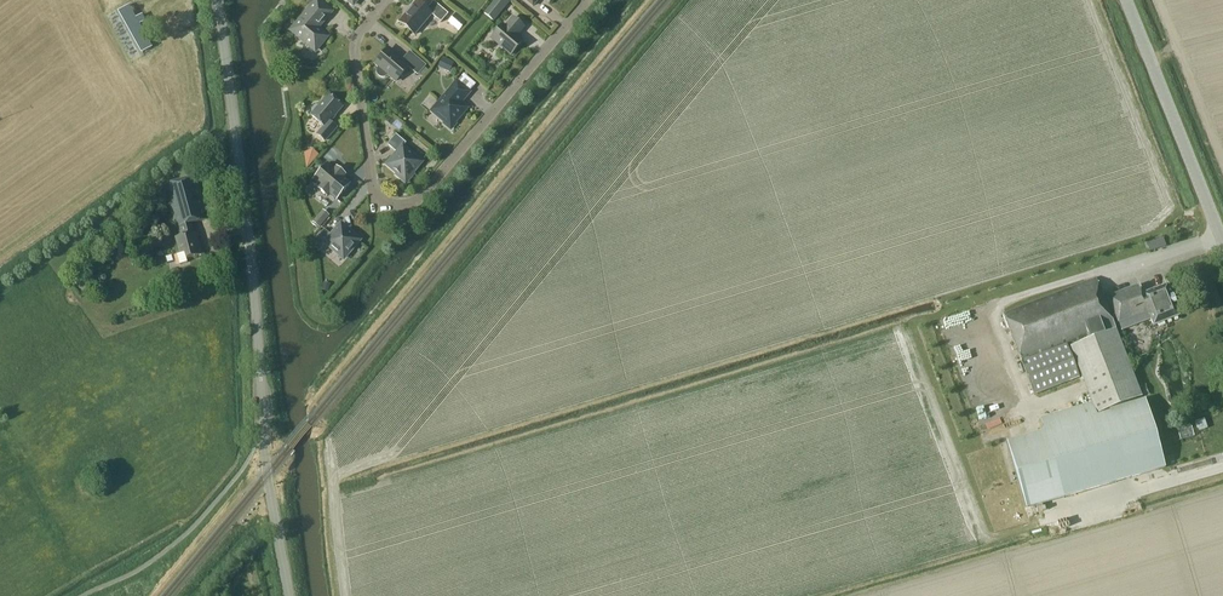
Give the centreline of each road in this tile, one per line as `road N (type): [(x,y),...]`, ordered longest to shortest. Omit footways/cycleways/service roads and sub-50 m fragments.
road 1 (tertiary): [(290,595),(267,475),(219,0)]
road 2 (residential): [(386,0),(354,48),(376,198),(391,206),(415,201),(586,0)]
road 3 (unclassified): [(1222,242),(1126,0)]

